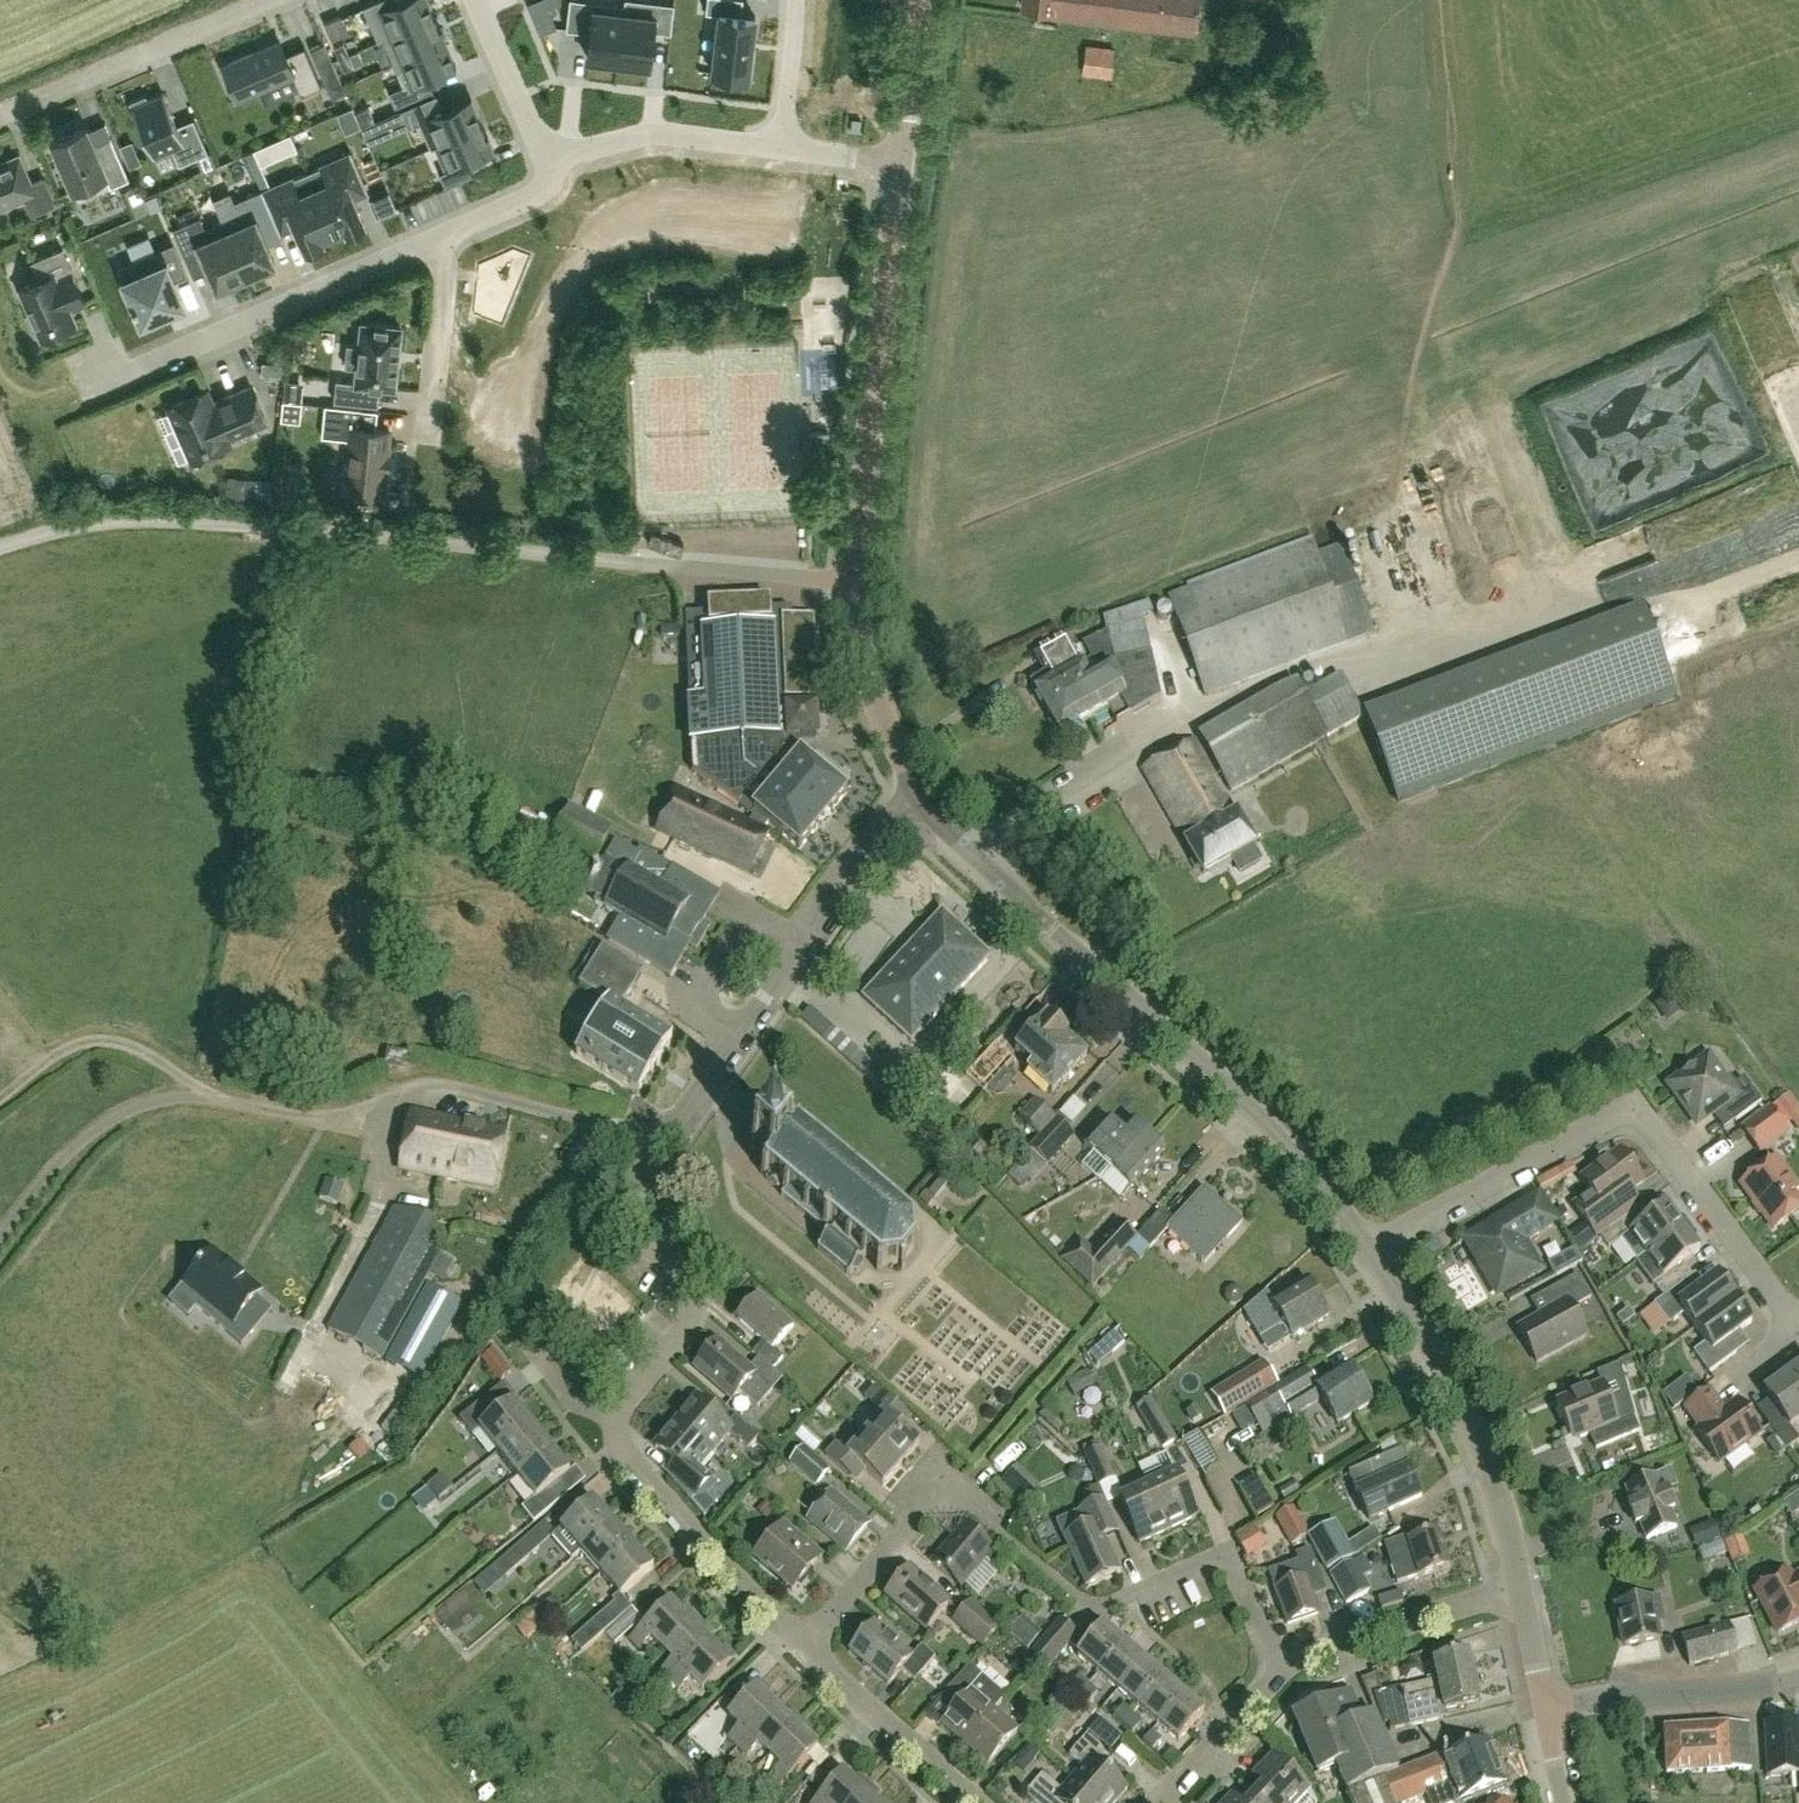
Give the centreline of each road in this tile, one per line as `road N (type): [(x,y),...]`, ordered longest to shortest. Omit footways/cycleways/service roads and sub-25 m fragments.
road 1 (residential): [(616,1418),(688,1328),(694,1306),(679,1269),(631,1227),(626,1196),(912,799)]
road 2 (residential): [(806,1648),(948,1485),(970,1491),(1101,1612),(1225,1556),(1280,1672)]
road 3 (tertiary): [(912,799),(871,675),(855,583),(902,165)]
road 4 (tertiary): [(1368,1250),(1295,1150),(912,799)]
road 5 (residential): [(1798,1327),(1660,1134),(1627,1112),(1368,1250)]
road 6 (residential): [(443,234),(87,392)]
road 7 (tertiary): [(1522,1591),(1485,1455),(1368,1250)]
road 8 (residential): [(806,1648),(620,1448),(616,1418)]
road 9 (residential): [(265,0),(0,113)]
road 10 (residential): [(1522,1591),(1280,1672)]
road 11 (tertiary): [(1546,1710),(1798,1681)]
road 12 (residential): [(782,149),(665,134),(545,157)]
road 13 (track): [(0,1096),(68,1049),(110,1041),(145,1052),(204,1098)]
road 14 (residential): [(982,1802),(806,1648)]
road 15 (residential): [(443,234),(430,430)]
road 16 (residential): [(1280,1672),(1158,1802)]
road 17 (residential): [(545,157),(475,0)]
road 18 (tertiary): [(902,165),(921,0)]
road 19 (residential): [(782,149),(793,0)]
road 20 (residential): [(545,157),(537,195),(443,234)]
road 21 (tertiary): [(1546,1710),(1522,1591)]
road 22 (residential): [(902,165),(782,149)]

